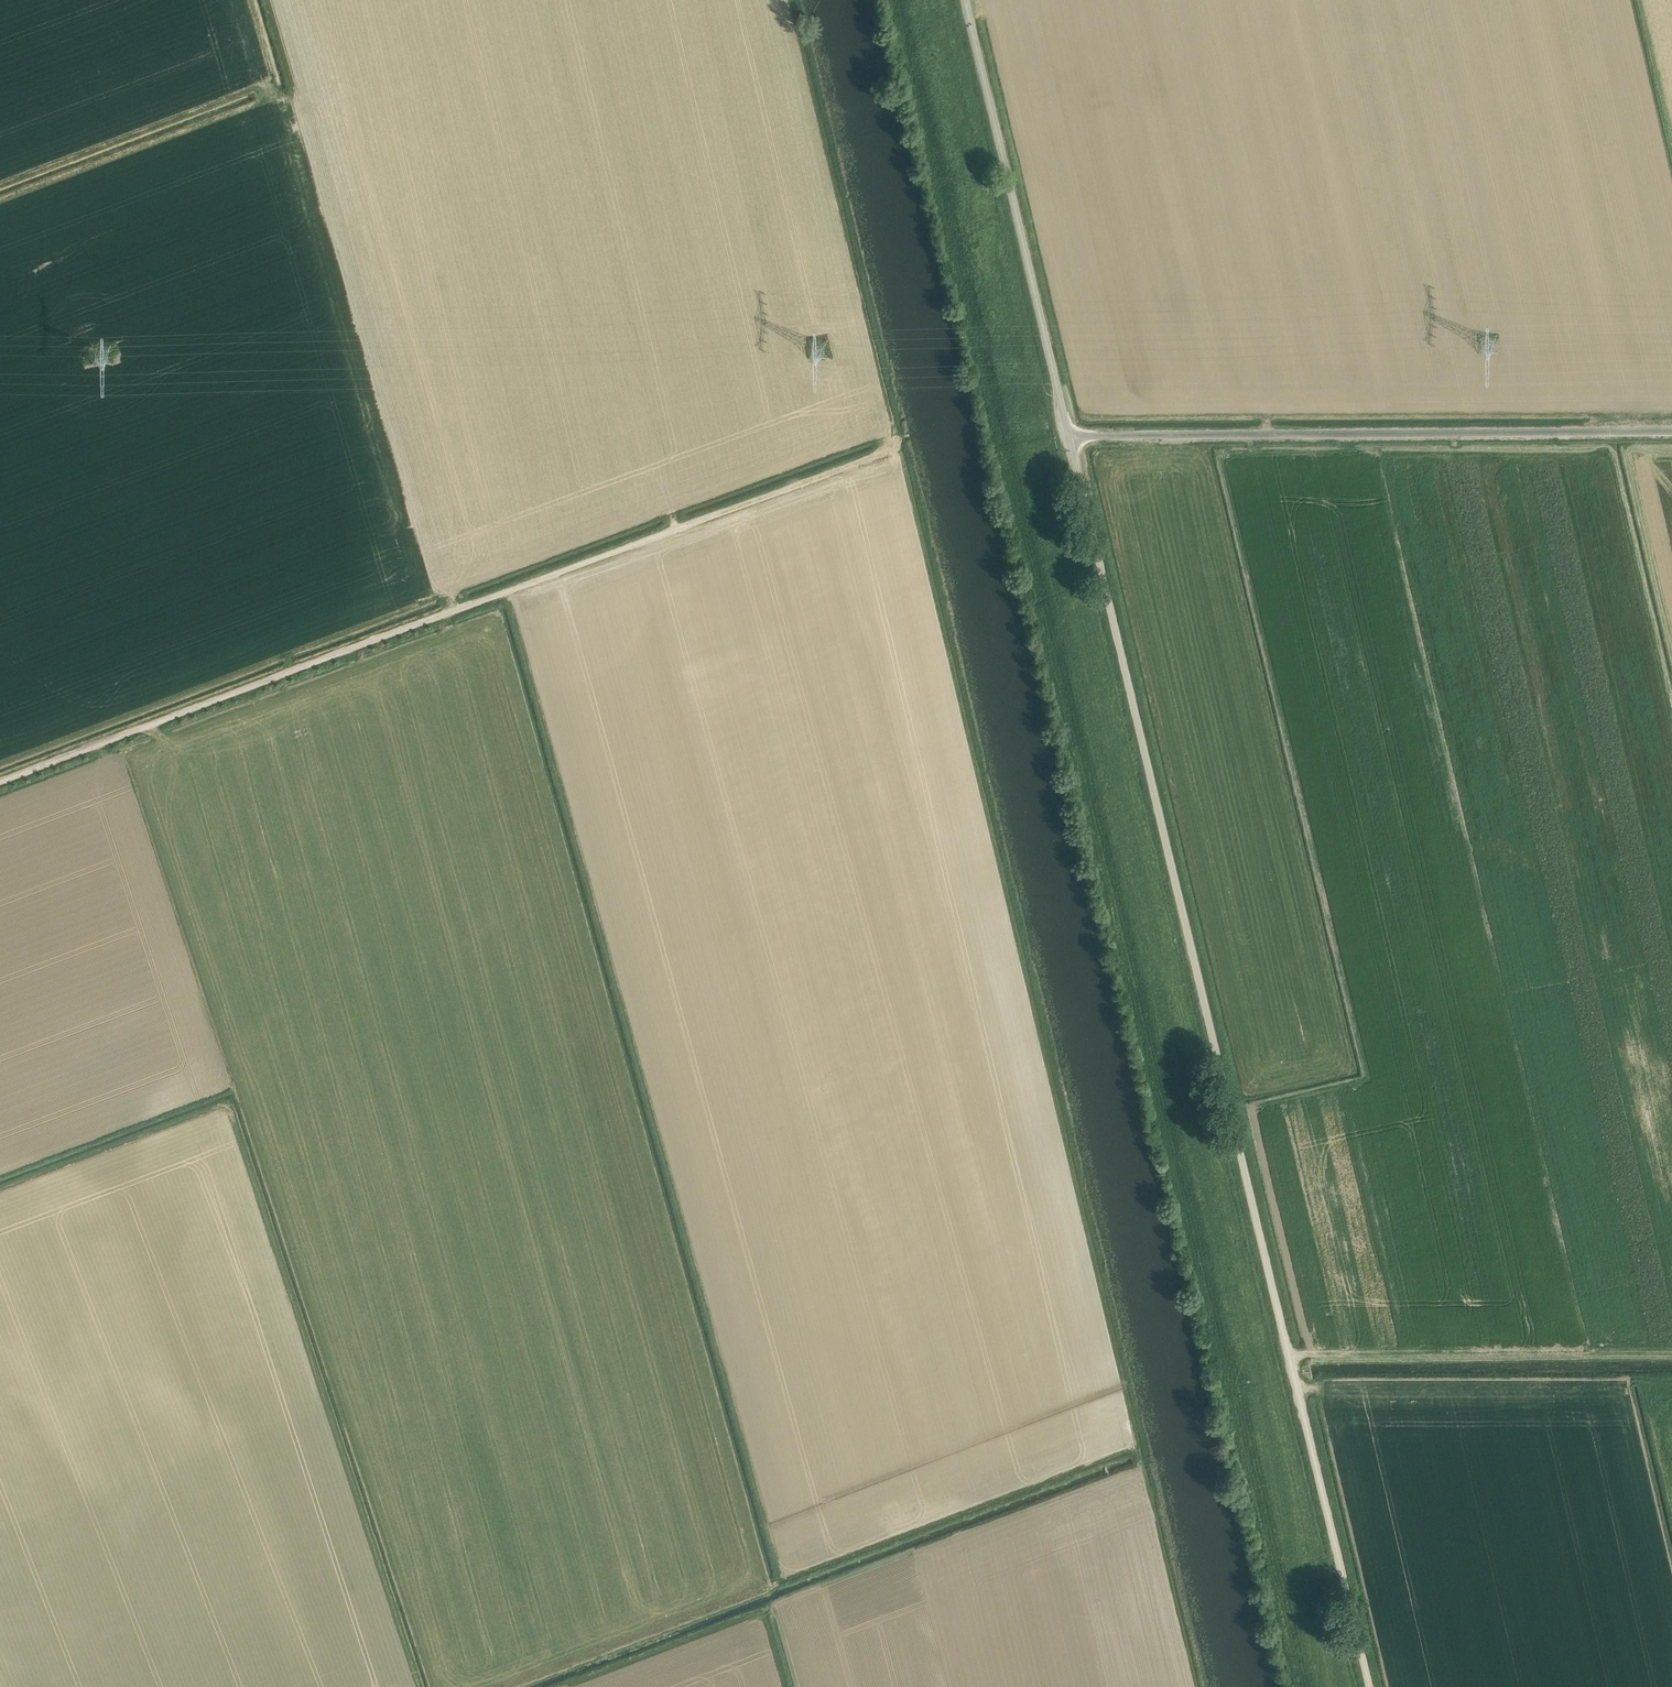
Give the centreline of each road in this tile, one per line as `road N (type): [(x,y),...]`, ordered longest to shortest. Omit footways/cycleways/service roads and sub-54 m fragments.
road 1 (unclassified): [(1370,1686),(1069,436)]
road 2 (unclassified): [(1069,436),(1671,431)]
road 3 (unclassified): [(1069,436),(965,0)]

